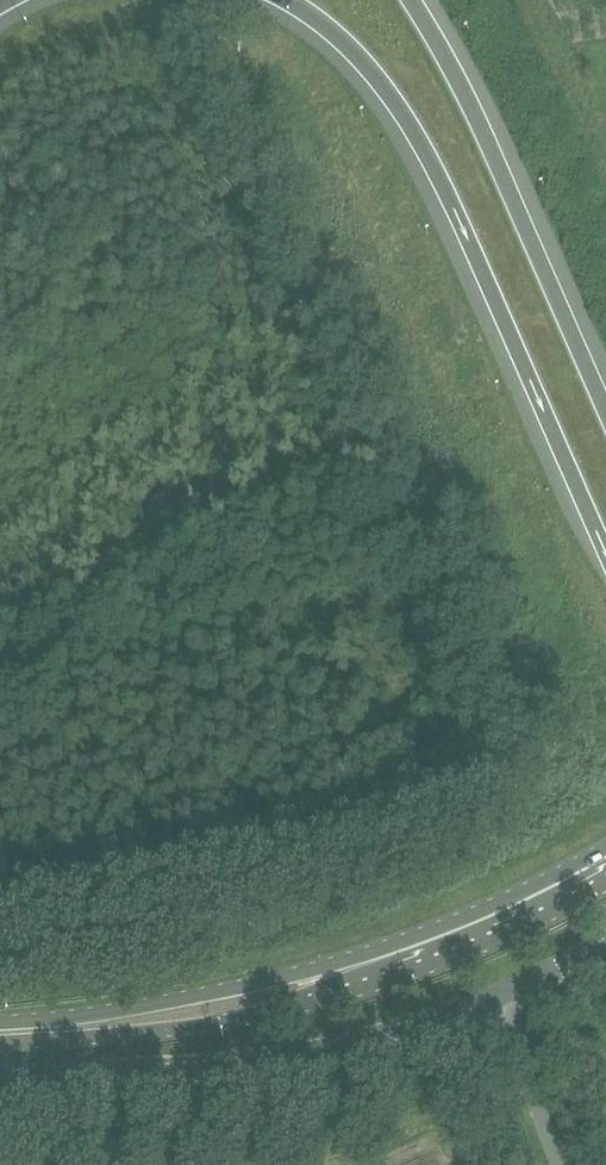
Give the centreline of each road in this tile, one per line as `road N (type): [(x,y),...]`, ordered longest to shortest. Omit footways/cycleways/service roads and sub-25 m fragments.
road 1 (motorway): [(281,0),(343,44),(401,113),(454,207),(605,546)]
road 2 (secondary): [(605,850),(473,915),(325,968),(71,1028)]
road 3 (secondary): [(71,1028),(114,1036),(182,1027),(344,991),(458,954),(605,882)]
road 4 (unclassified): [(0,1072),(295,1054),(497,995)]
road 5 (motorway): [(605,400),(486,135),(413,0)]
road 6 (unclassified): [(559,1164),(497,995)]
road 7 (unclassified): [(497,995),(605,942)]

